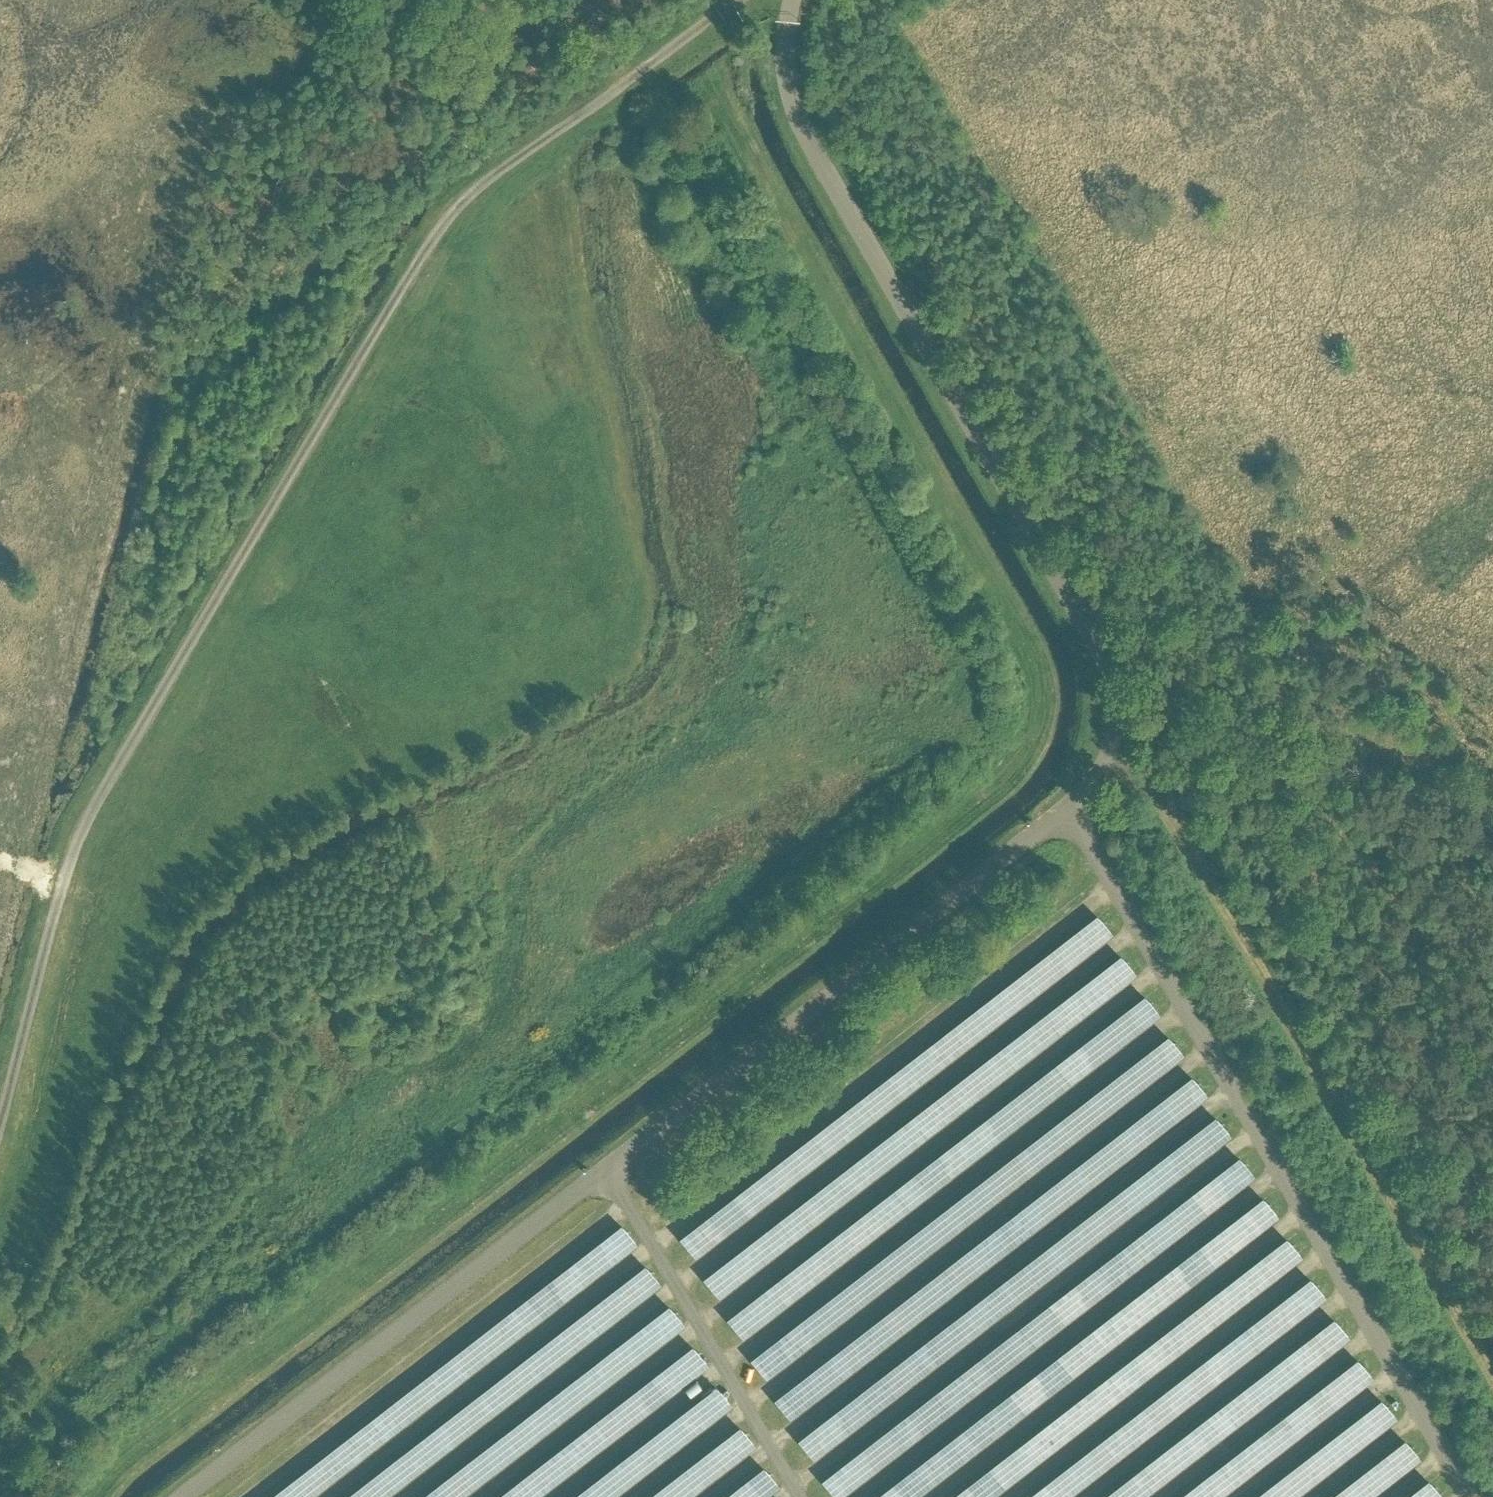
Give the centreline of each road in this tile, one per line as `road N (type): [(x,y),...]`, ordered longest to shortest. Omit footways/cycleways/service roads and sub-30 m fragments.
road 1 (track): [(0,1130),(81,836),(404,288),(471,194),(719,11)]

